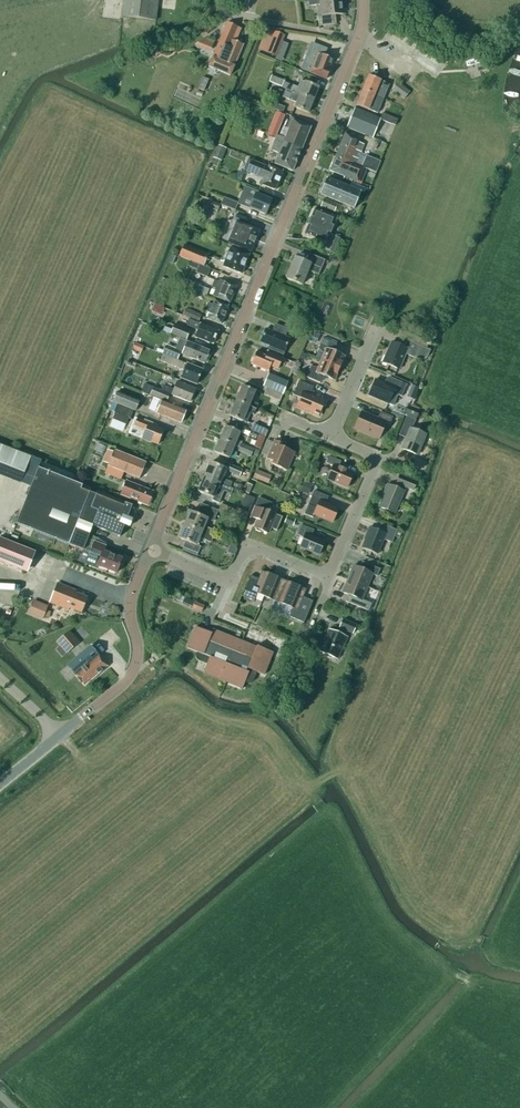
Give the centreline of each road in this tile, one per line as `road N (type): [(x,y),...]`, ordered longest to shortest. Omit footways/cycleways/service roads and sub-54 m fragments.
road 1 (tertiary): [(151,550),(358,35),(363,0)]
road 2 (tertiary): [(0,784),(131,675),(137,653),(130,603),(151,550)]
road 3 (residential): [(329,578),(247,544),(231,583),(151,550)]
road 4 (residential): [(329,578),(373,469),(365,452),(332,436)]

